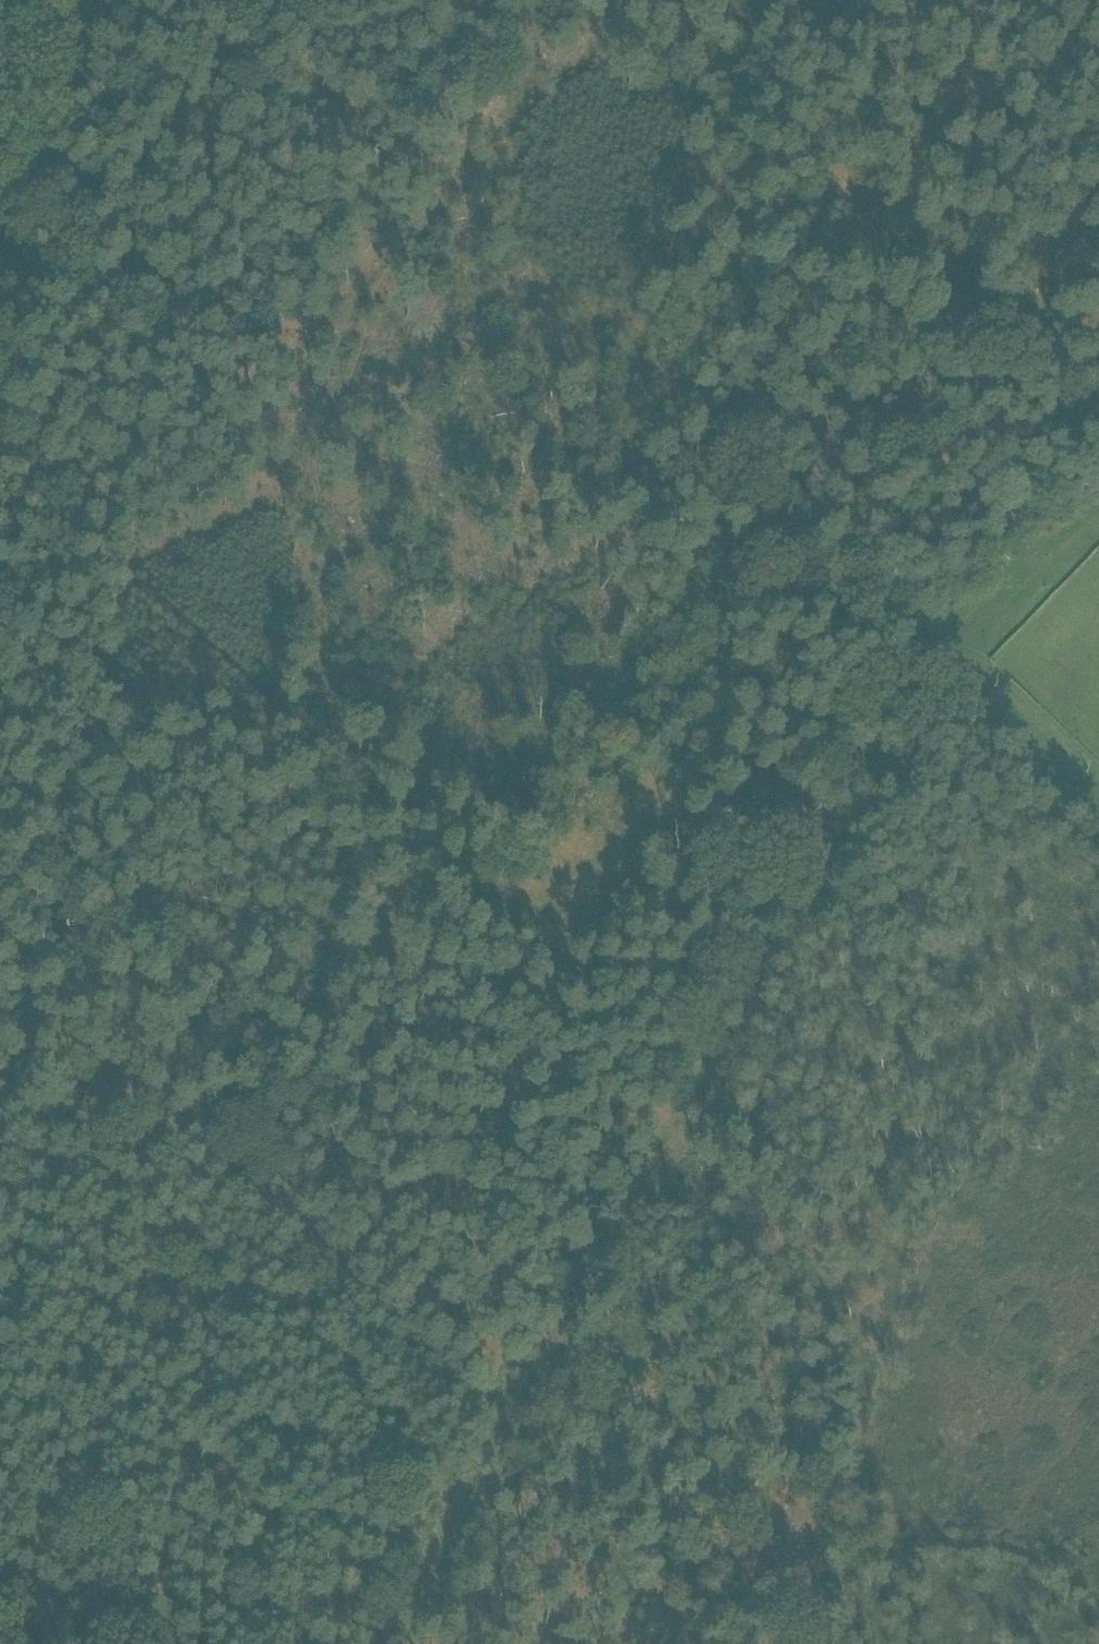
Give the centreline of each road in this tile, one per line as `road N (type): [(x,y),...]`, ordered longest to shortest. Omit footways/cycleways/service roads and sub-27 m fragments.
road 1 (residential): [(0,440),(30,242),(63,96),(98,0)]

